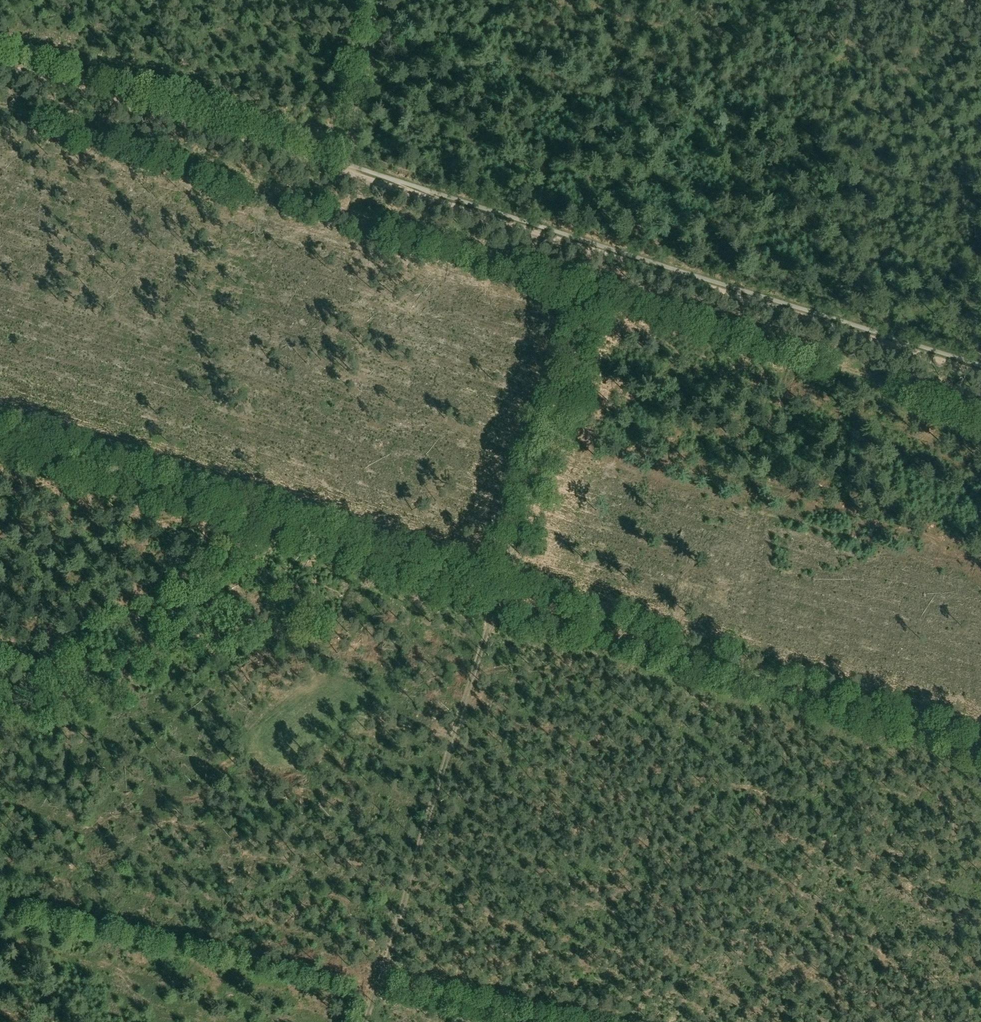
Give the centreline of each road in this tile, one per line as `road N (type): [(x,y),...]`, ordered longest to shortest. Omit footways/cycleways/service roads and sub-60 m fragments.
road 1 (track): [(980,372),(0,64)]
road 2 (track): [(367,1021),(506,586)]

